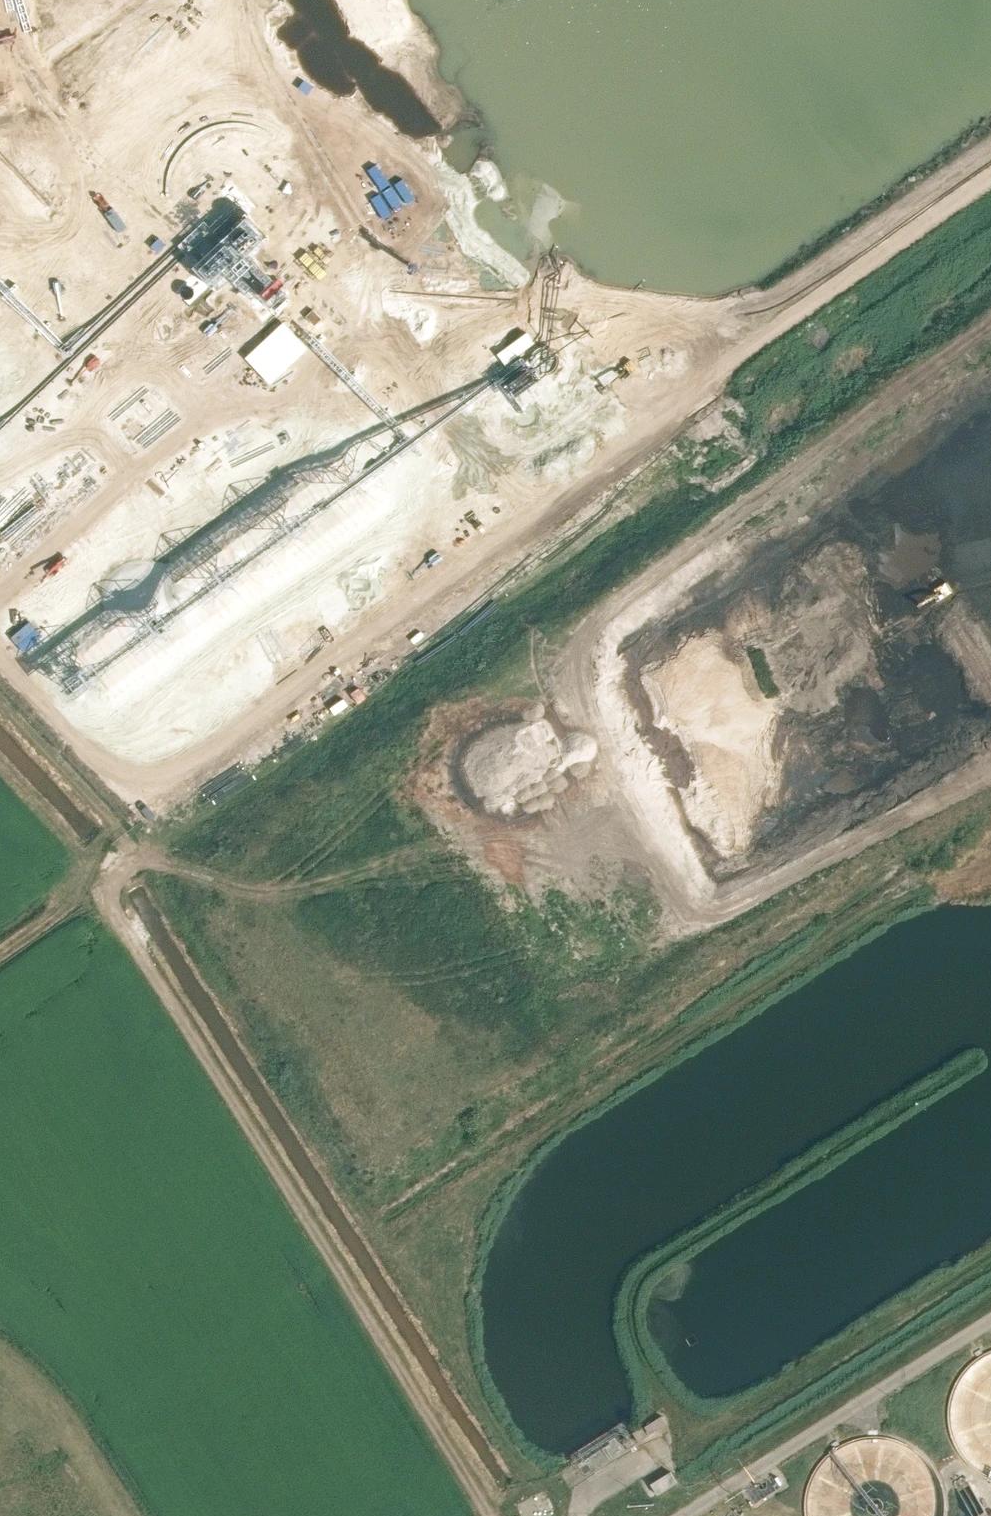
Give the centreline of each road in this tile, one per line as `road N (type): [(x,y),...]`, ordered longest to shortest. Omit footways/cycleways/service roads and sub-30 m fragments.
road 1 (track): [(187,0),(0,142)]

